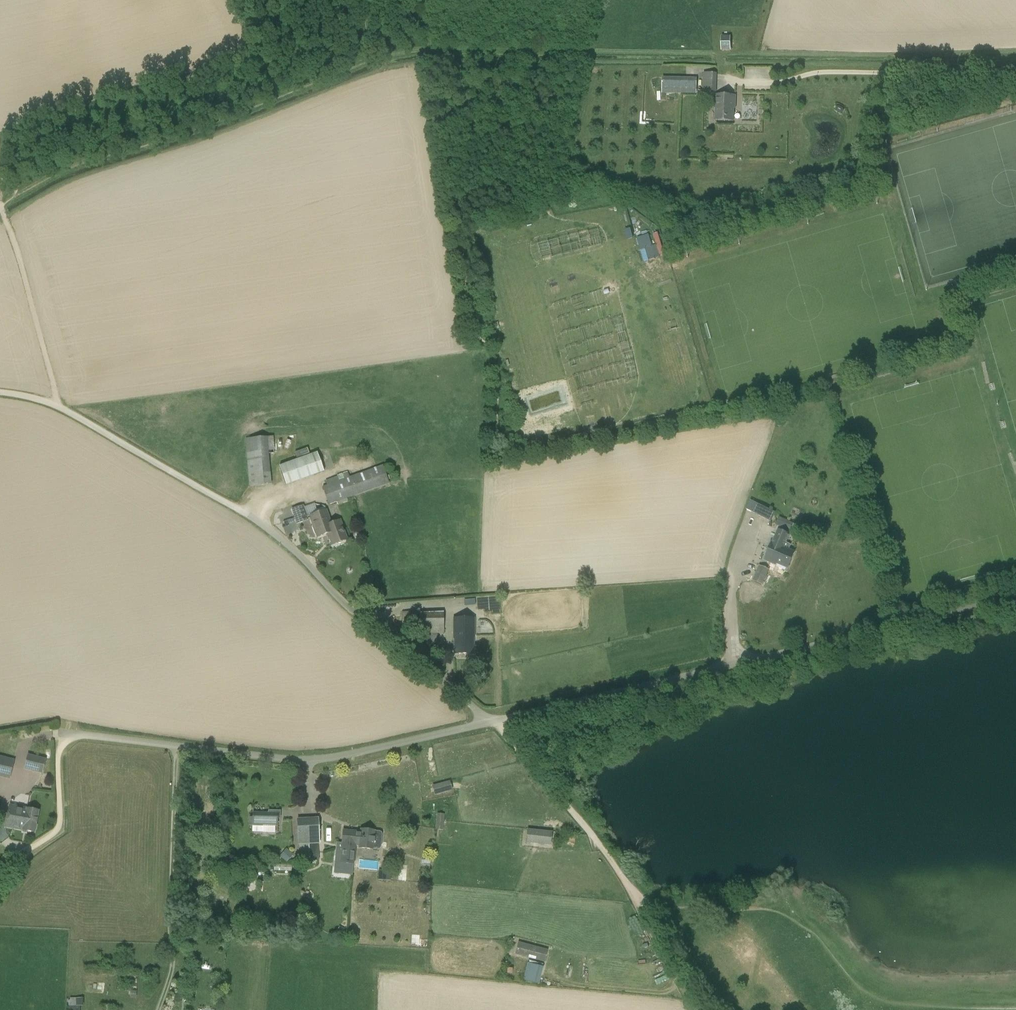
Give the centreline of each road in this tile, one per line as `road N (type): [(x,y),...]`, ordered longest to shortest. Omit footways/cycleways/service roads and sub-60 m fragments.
road 1 (unclassified): [(13,862),(55,829),(60,744),(79,734),(285,759),(484,722)]
road 2 (unclassified): [(484,722),(1015,596)]
road 3 (unclassified): [(484,722),(249,515)]
road 4 (track): [(361,5),(271,51),(82,105)]
road 5 (track): [(630,897),(577,820),(484,722)]
road 6 (track): [(249,515),(57,406)]
road 7 (track): [(57,406),(0,209)]

